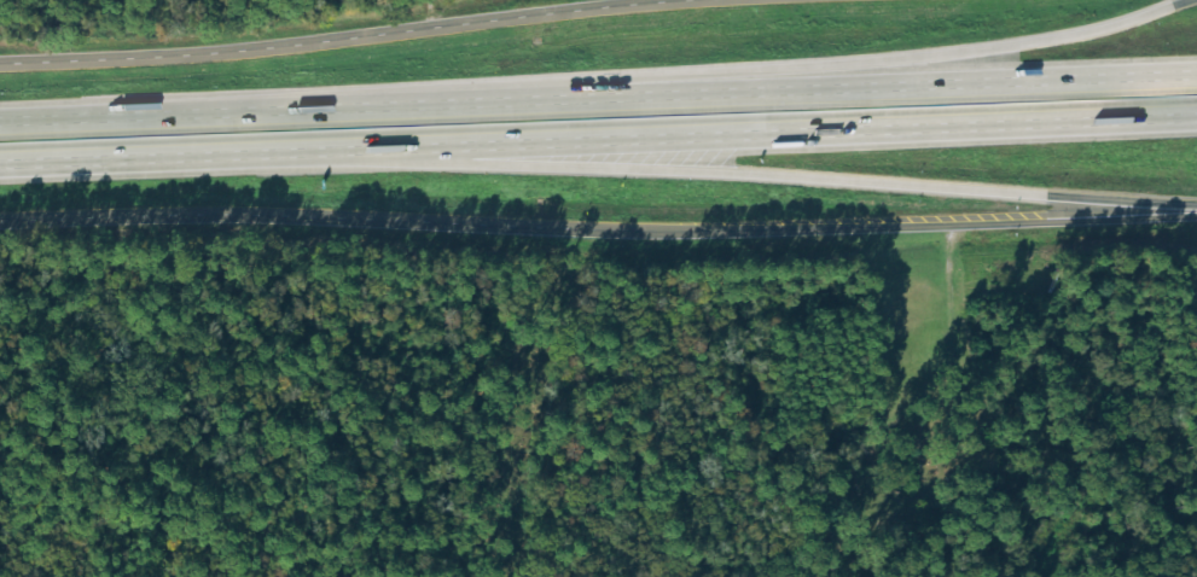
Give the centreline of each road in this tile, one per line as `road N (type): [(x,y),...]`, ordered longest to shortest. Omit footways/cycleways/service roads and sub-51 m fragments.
road 1 (motorway): [(0,160),(1196,117)]
road 2 (tertiary): [(0,220),(210,212),(639,228),(1196,210)]
road 3 (motorway): [(324,150),(1196,204)]
road 4 (motorway): [(1190,0),(1102,30),(935,54),(582,80),(417,104)]
road 5 (motorway): [(1196,74),(417,104)]
road 6 (tertiary): [(719,0),(228,51),(0,60)]
road 7 (motorway): [(417,104),(0,121)]

